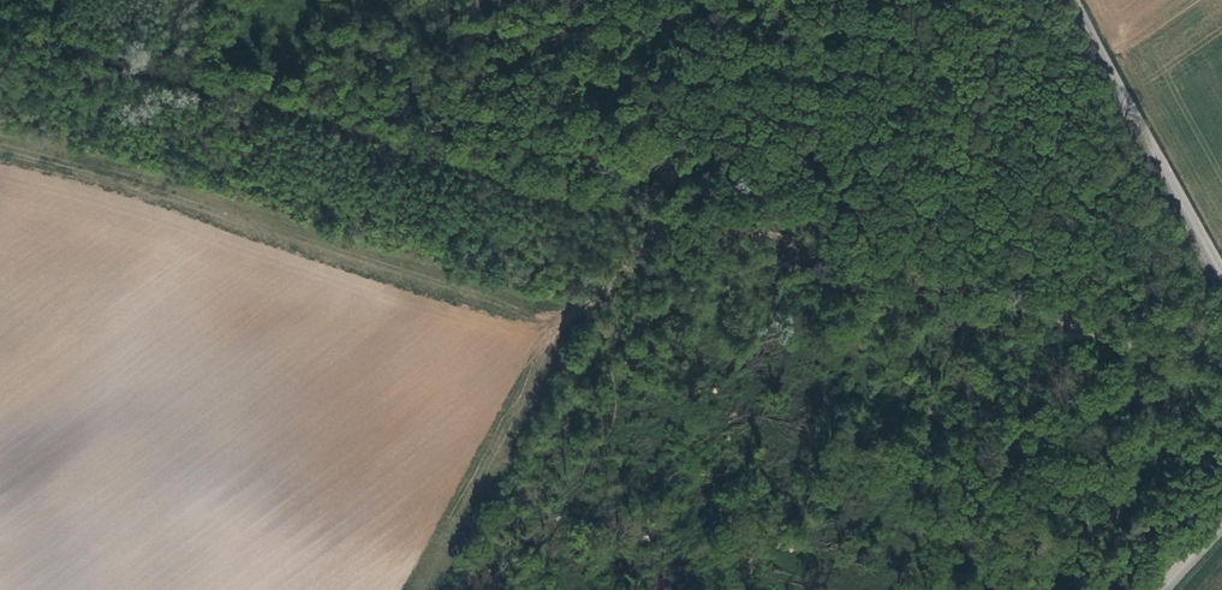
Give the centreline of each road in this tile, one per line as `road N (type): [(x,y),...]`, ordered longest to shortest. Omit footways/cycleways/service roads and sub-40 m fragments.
road 1 (tertiary): [(1221,274),(1076,0)]

